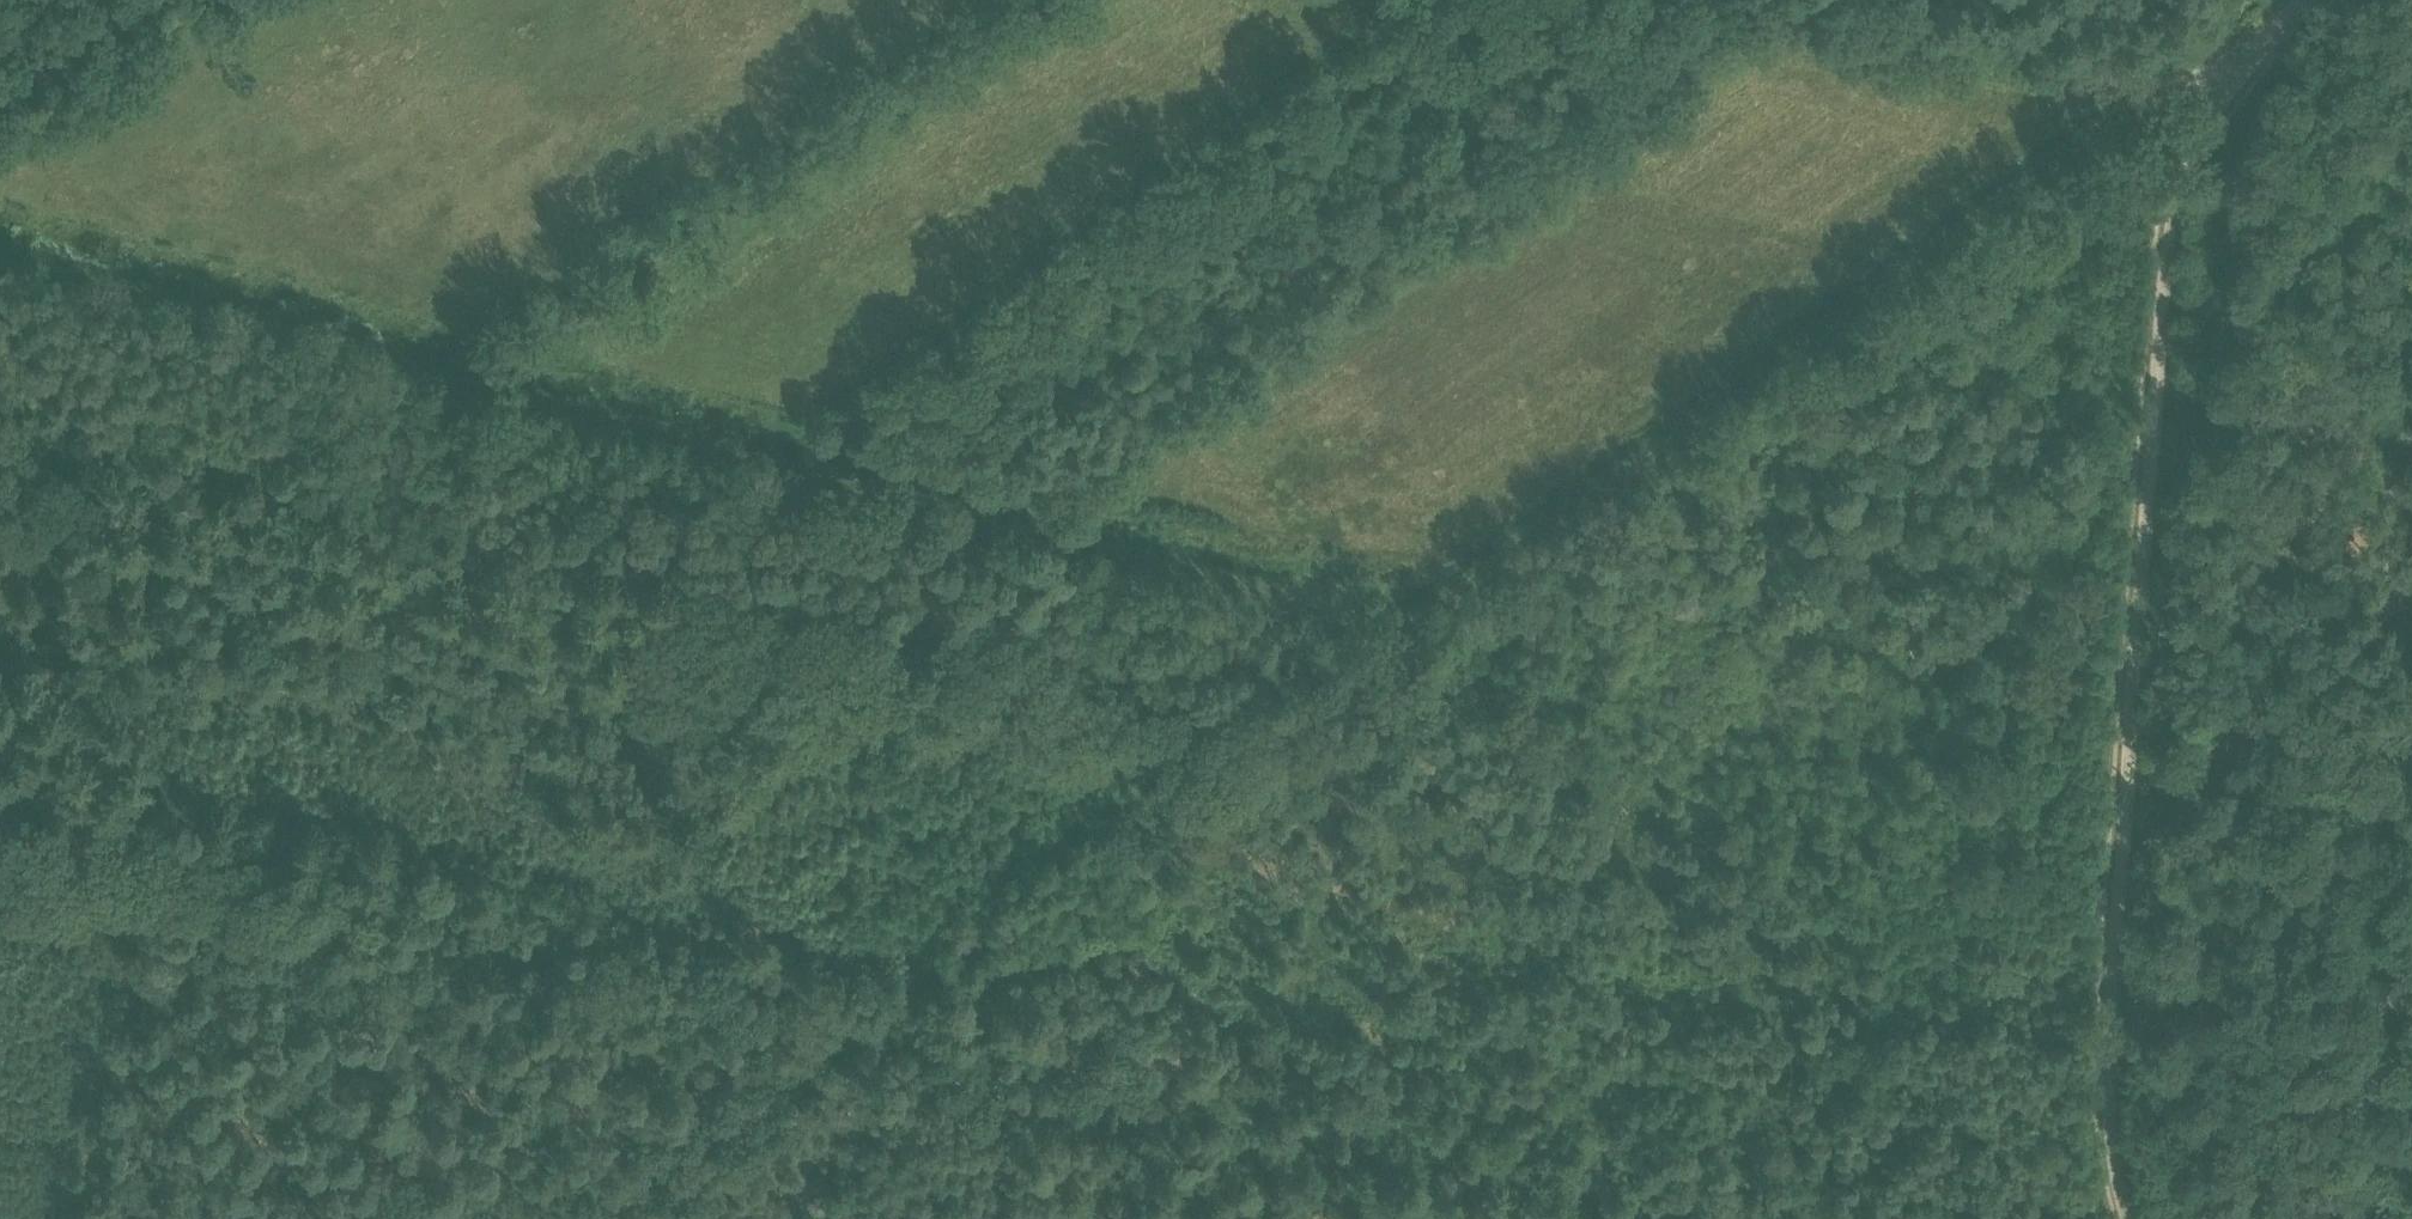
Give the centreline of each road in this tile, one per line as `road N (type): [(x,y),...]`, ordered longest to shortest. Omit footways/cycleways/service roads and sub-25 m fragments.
road 1 (track): [(2127,1218),(2110,1112),(2111,1050),(2167,280),(2183,171),(2230,86)]
road 2 (track): [(2167,90),(1440,618)]
road 3 (track): [(1440,618),(834,1054)]
road 4 (track): [(1766,0),(2167,90)]
road 5 (track): [(834,1054),(605,1218)]

